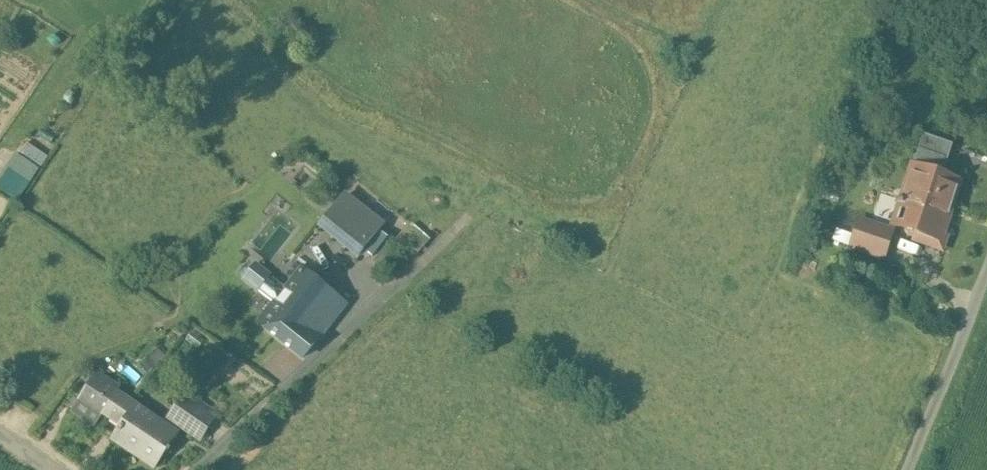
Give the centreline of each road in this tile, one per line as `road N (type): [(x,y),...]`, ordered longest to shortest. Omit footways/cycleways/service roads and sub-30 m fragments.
road 1 (residential): [(199,469),(459,238)]
road 2 (residential): [(906,469),(986,267)]

